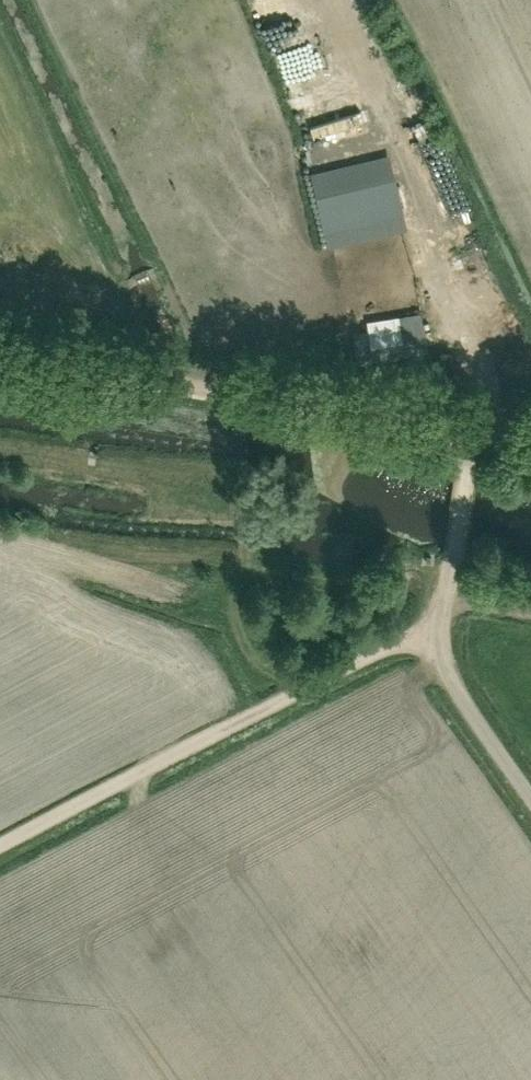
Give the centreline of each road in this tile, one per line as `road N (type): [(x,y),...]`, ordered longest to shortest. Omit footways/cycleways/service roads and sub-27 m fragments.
road 1 (track): [(530,434),(0,352)]
road 2 (track): [(440,638),(372,654),(0,846)]
road 3 (unclassified): [(530,796),(440,648),(472,425)]

